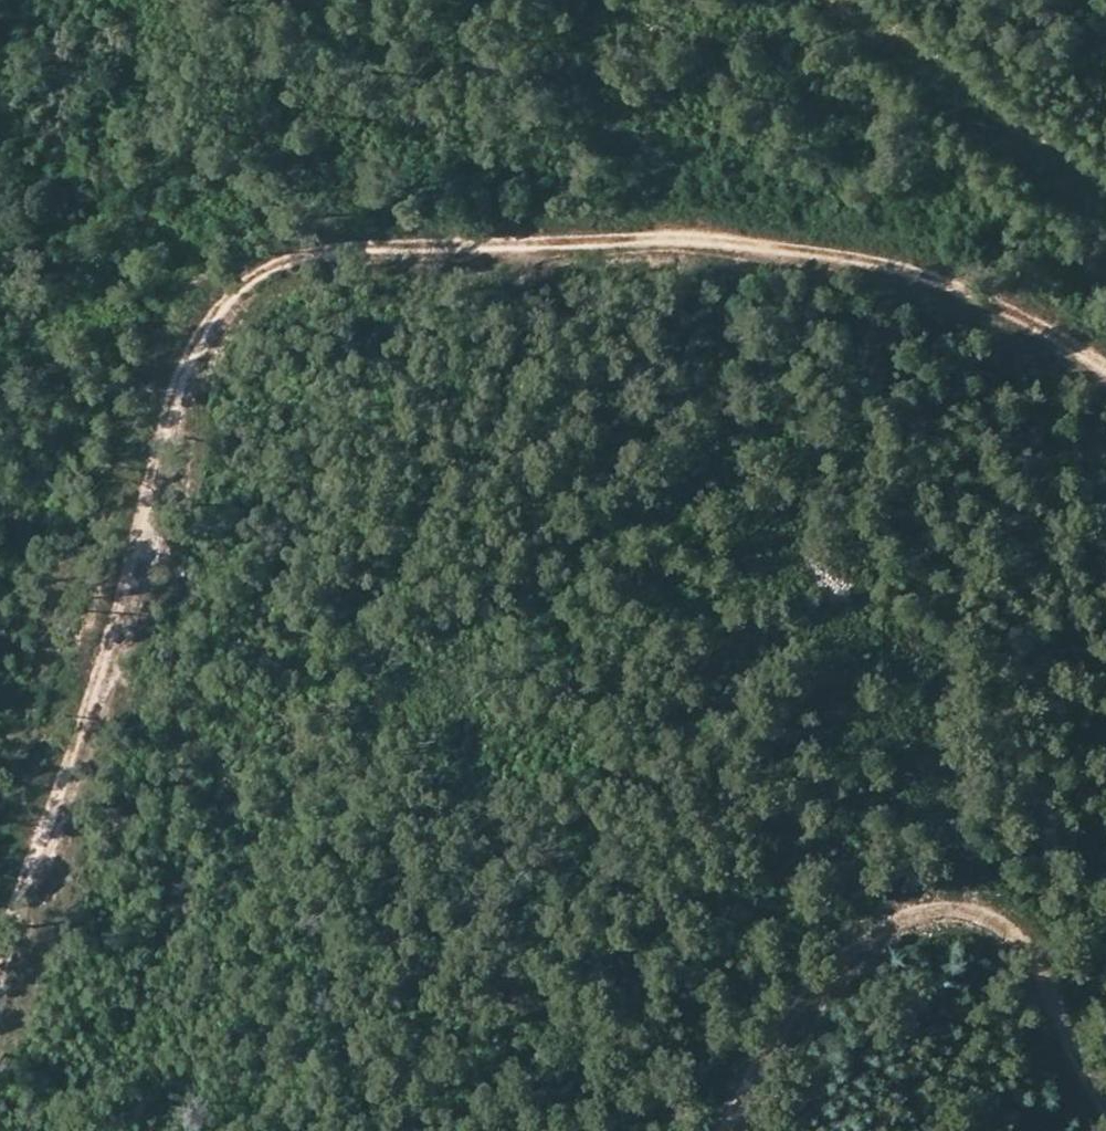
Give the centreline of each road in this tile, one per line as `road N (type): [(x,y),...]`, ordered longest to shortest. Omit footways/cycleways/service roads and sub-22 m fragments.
road 1 (track): [(1105,371),(974,299),(859,256),(694,241),(349,248),(276,266),(228,297),(193,352),(159,482),(0,947)]
road 2 (track): [(735,1130),(757,1085),(862,947),(925,912),(973,914),(1022,948),(1105,1111)]

